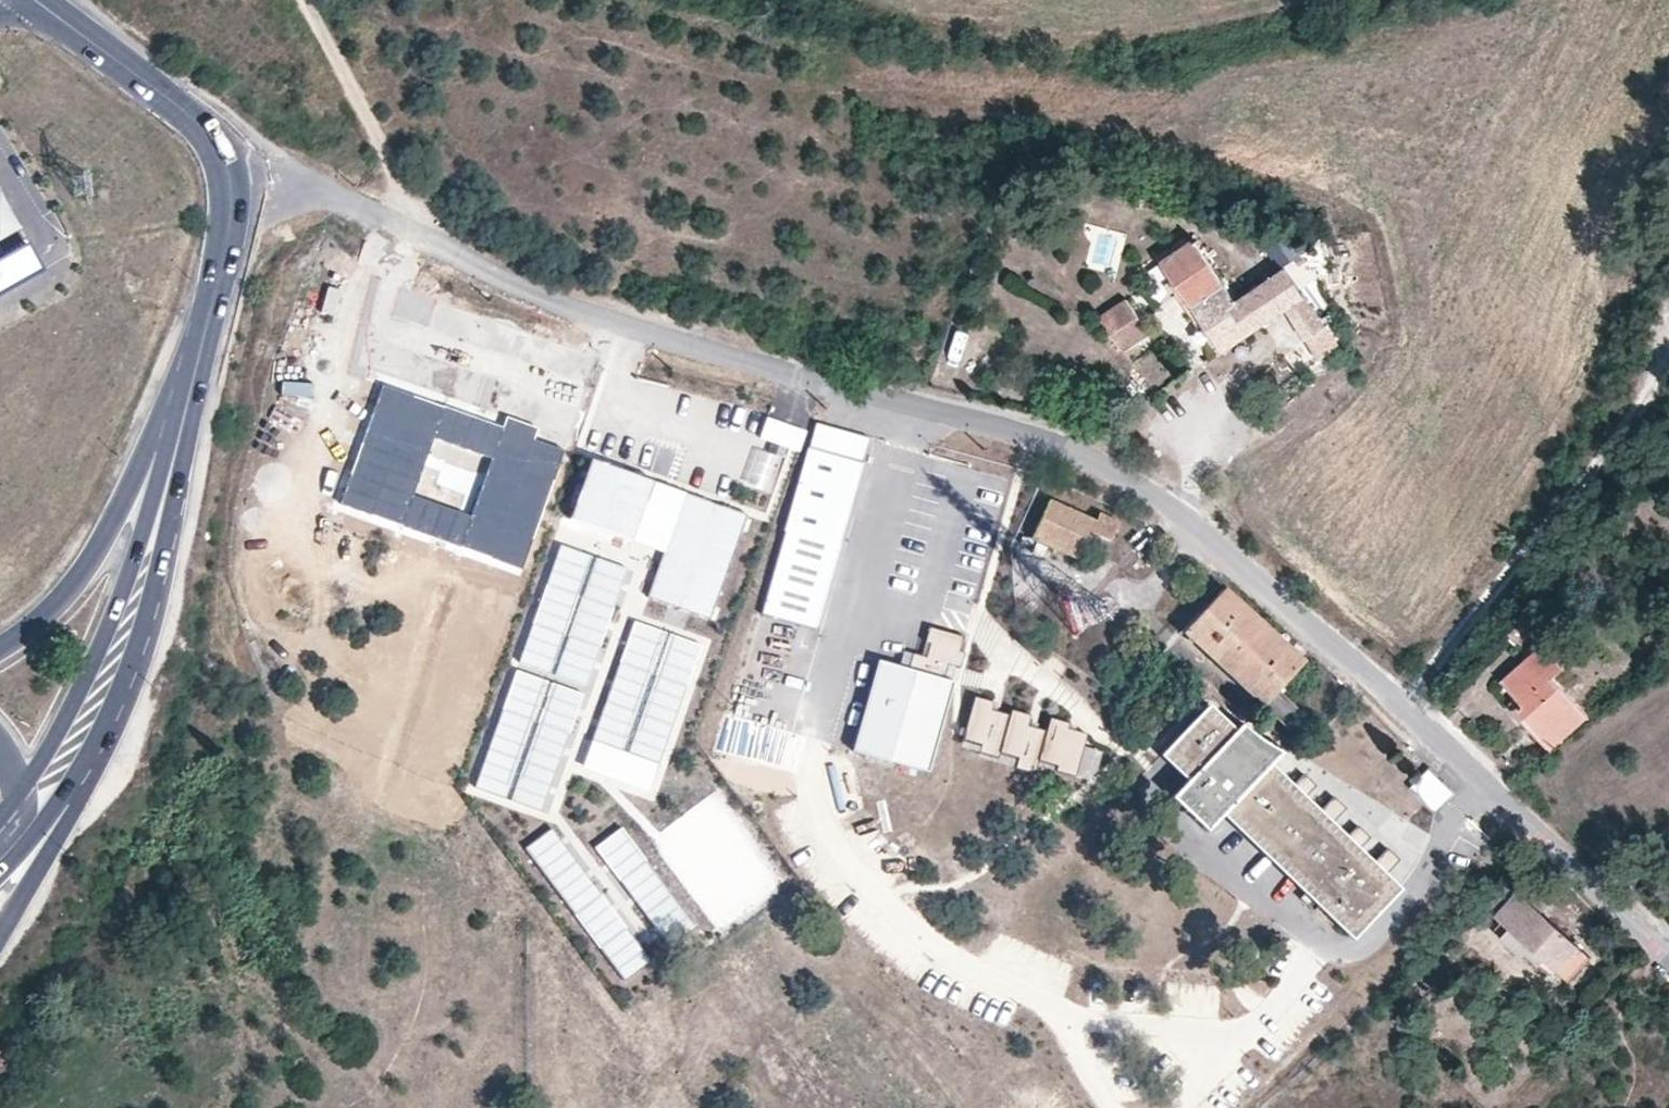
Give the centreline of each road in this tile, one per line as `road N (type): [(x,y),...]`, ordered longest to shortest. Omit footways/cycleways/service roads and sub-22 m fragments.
road 1 (residential): [(1668,963),(1267,580),(1189,510),(1119,465),(1052,435),(865,390),(566,298),(310,187)]
road 2 (tertiary): [(207,335),(104,639),(72,714),(19,795)]
road 3 (tertiary): [(207,335),(232,196),(225,162),(29,0)]
road 4 (tertiary): [(116,716),(149,646),(207,335)]
road 5 (primary): [(207,335),(89,578),(34,632),(0,650)]
road 6 (primary): [(0,937),(62,833),(116,716)]
road 7 (tertiary): [(1,866),(45,825),(116,716)]

